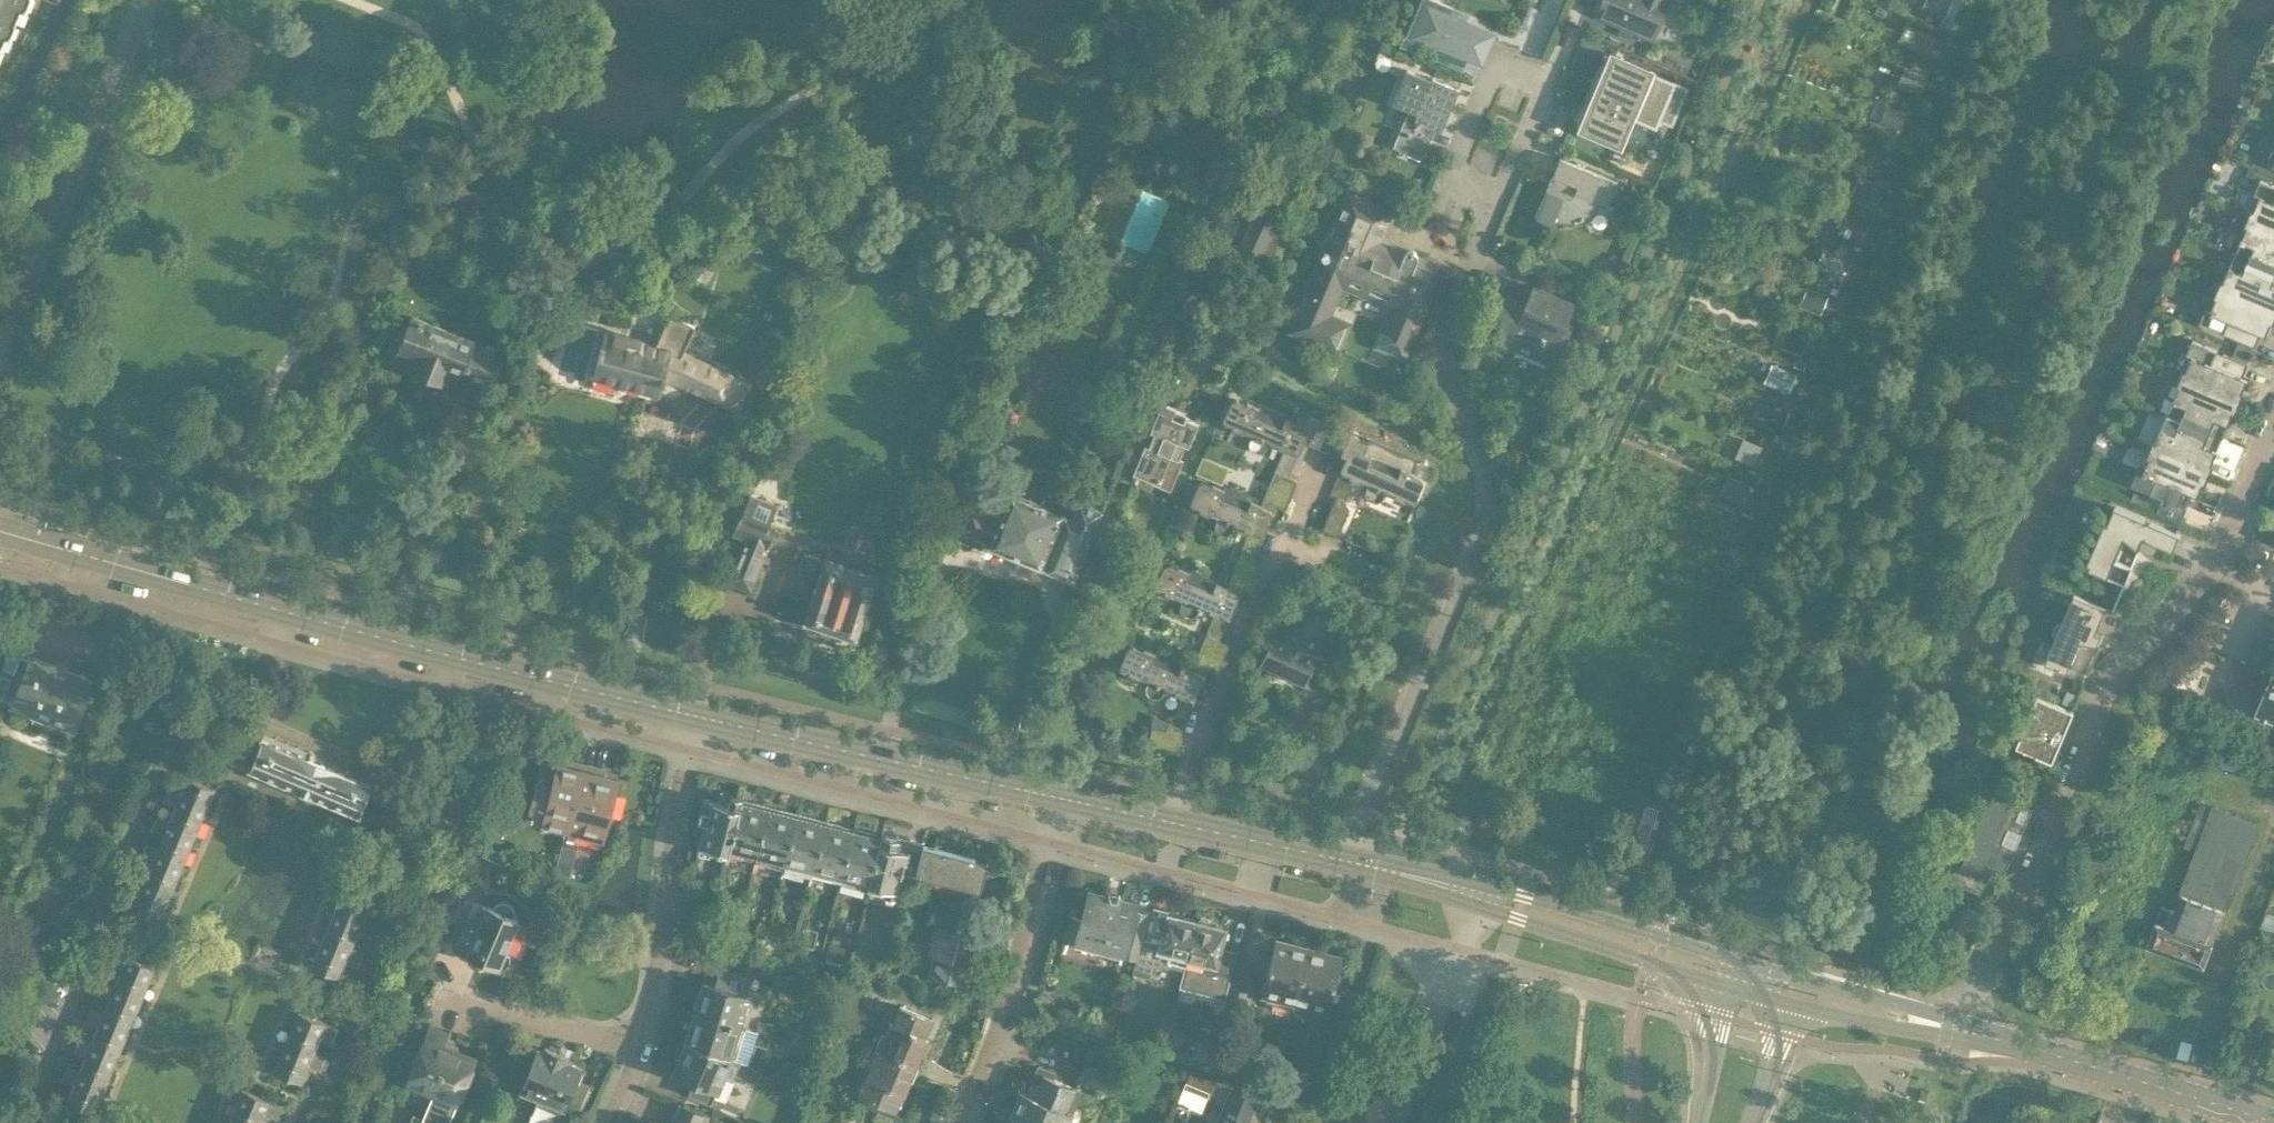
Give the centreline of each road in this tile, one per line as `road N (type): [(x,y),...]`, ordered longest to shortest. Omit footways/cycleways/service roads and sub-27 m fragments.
road 1 (tertiary): [(693,714),(0,532)]
road 2 (residential): [(1352,860),(1480,539),(1485,462),(1442,350),(1500,200)]
road 3 (residential): [(1961,1028),(2105,694),(2213,569),(2273,427)]
road 4 (residential): [(1175,821),(1323,457)]
road 5 (tertiary): [(1061,796),(693,714)]
road 6 (residential): [(637,1050),(657,974),(693,714)]
road 7 (residential): [(964,1122),(999,1034),(1061,796)]
road 8 (tertiary): [(2273,1120),(1961,1028)]
road 9 (residential): [(1500,200),(1548,82),(1495,61),(1448,178)]
road 10 (tertiary): [(1767,968),(1479,894)]
road 11 (tertiary): [(1479,894),(1519,916),(1726,984)]
road 12 (residential): [(1393,1122),(1479,894)]
road 13 (tertiary): [(1961,1028),(1767,968)]
road 14 (residential): [(637,1050),(441,999)]
road 15 (tertiary): [(1352,860),(1175,821)]
road 16 (tertiary): [(1787,1002),(1887,1025),(1961,1028)]
road 17 (residential): [(0,350),(67,192)]
road 18 (unclassified): [(1726,984),(1702,1122)]
road 19 (tertiary): [(1479,894),(1352,860)]
road 20 (unclassified): [(1745,1122),(1787,1002)]

